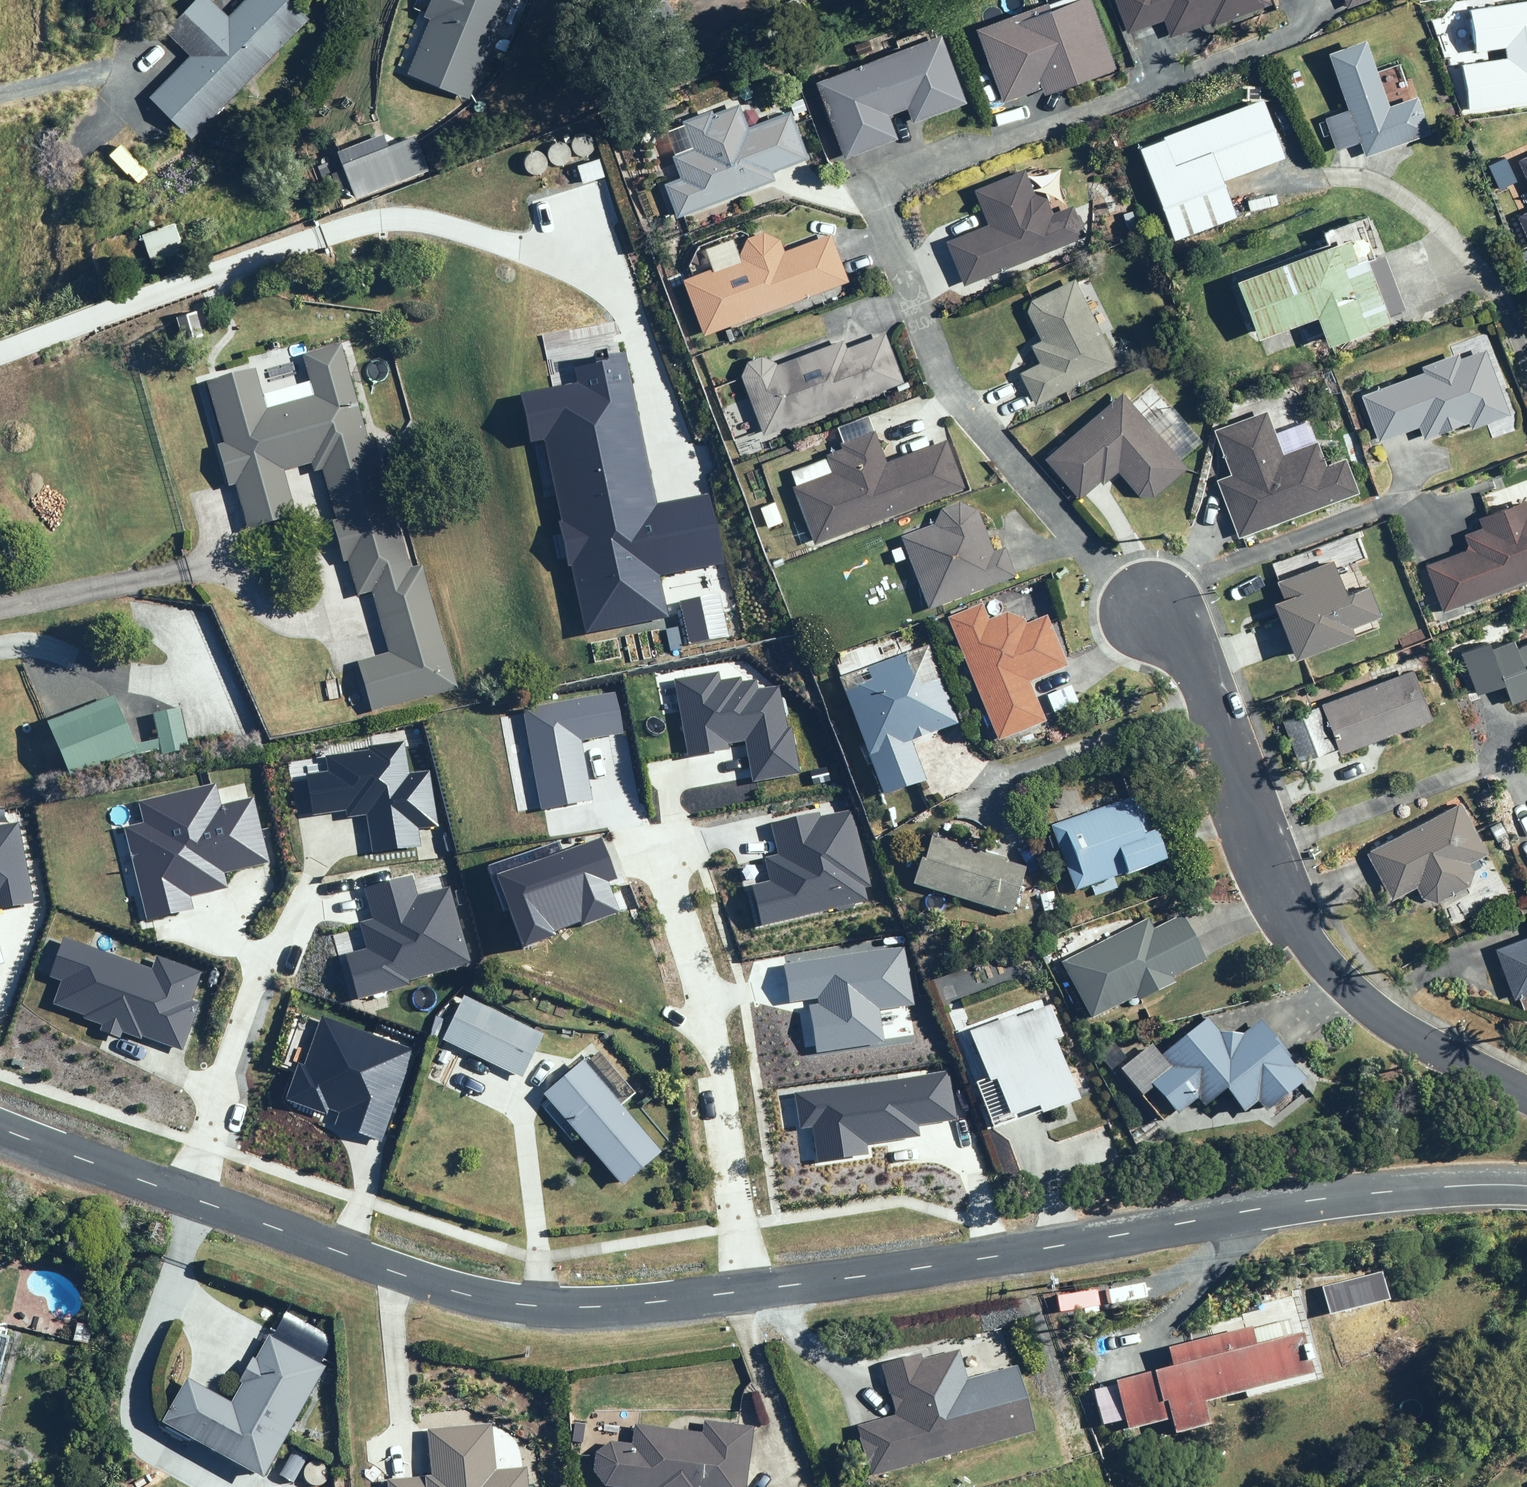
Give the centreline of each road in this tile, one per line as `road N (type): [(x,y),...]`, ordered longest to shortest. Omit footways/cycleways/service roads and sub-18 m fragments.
road 1 (residential): [(1296,34),(870,190),(952,393),(1148,615)]
road 2 (residential): [(1526,1184),(1399,1186),(752,1291)]
road 3 (residential): [(1526,1095),(1441,1054),(1318,958),(1262,886),(1183,641),(1148,615)]
road 4 (residential): [(752,1291),(574,1299),(459,1290),(193,1190)]
road 5 (residential): [(752,1291),(697,965),(657,846)]
road 6 (residential): [(193,1190),(245,998),(301,902)]
road 7 (residential): [(193,1190),(0,1107)]

